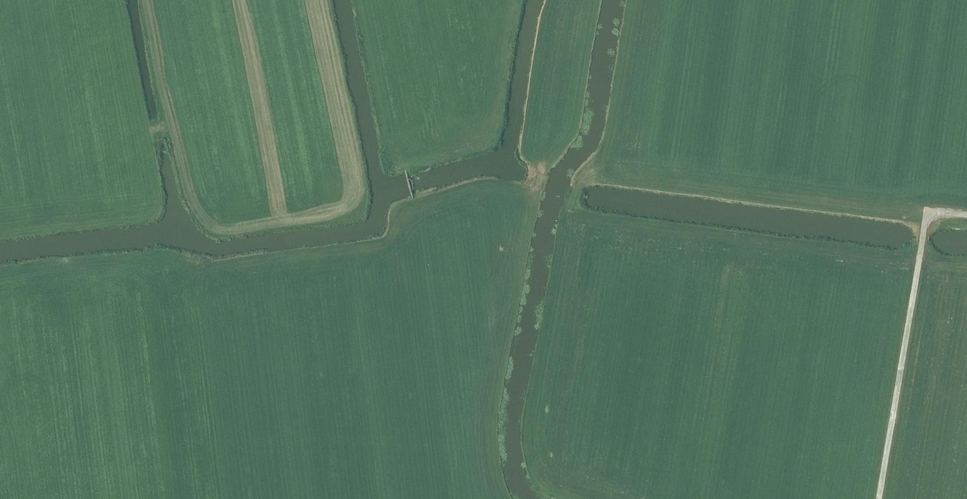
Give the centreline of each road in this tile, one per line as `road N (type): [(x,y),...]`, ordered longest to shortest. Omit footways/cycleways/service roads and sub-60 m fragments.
road 1 (track): [(878,498),(925,213),(966,217)]

